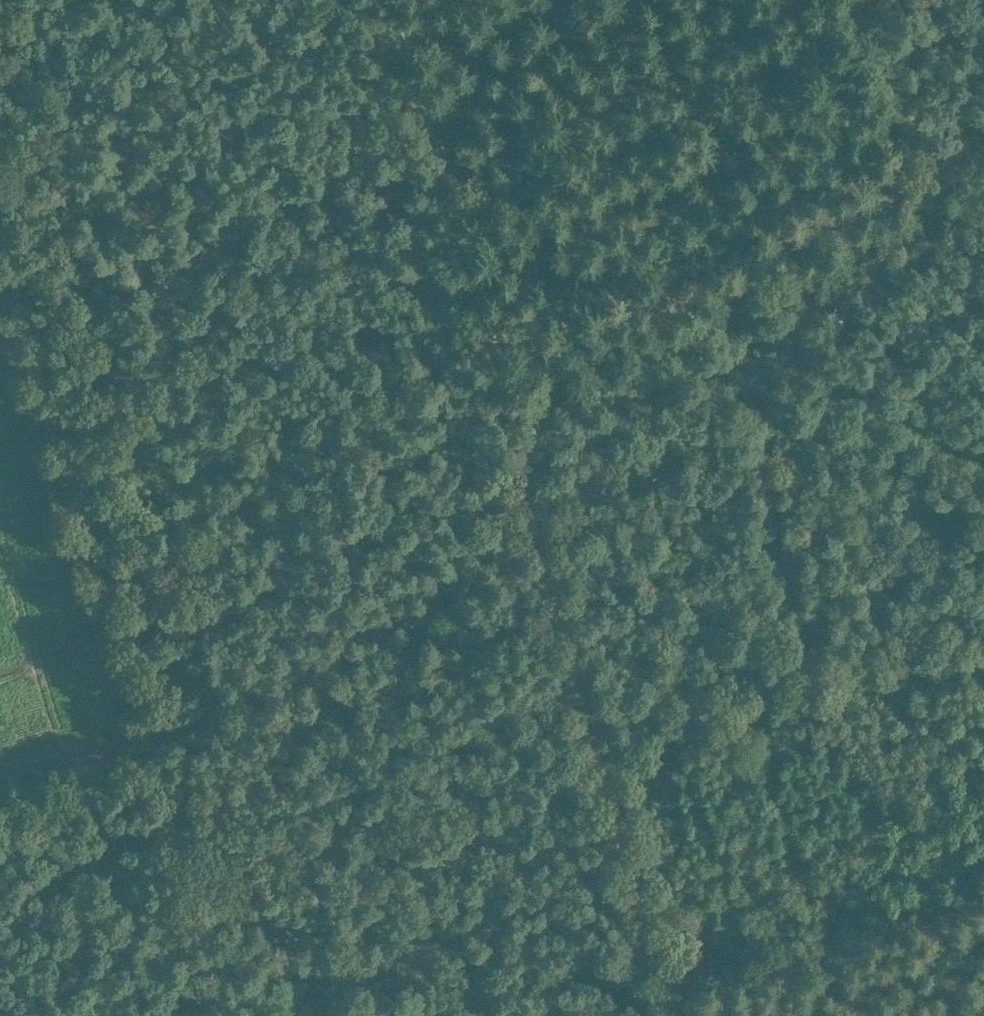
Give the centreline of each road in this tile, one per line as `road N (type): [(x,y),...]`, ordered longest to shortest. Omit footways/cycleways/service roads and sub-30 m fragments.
road 1 (track): [(531,442),(681,1015)]
road 2 (track): [(531,442),(983,228)]
road 3 (track): [(401,0),(531,442)]
road 4 (track): [(878,0),(972,234)]

